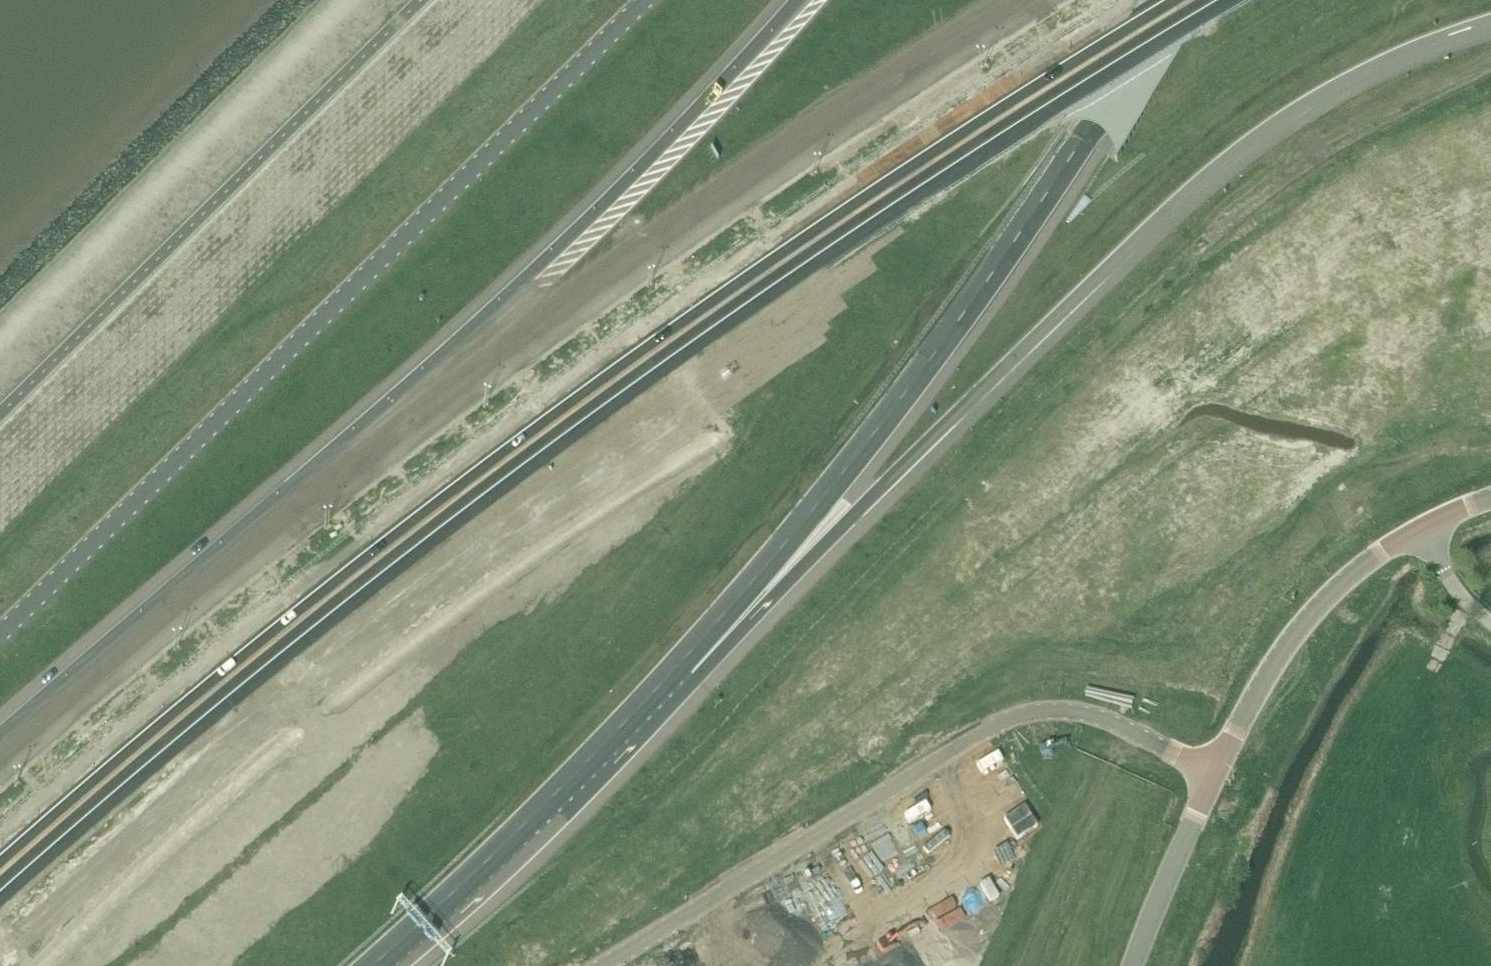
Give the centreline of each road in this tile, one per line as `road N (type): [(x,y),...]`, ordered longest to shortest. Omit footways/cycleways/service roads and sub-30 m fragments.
road 1 (motorway): [(0,870),(285,629),(634,364),(960,143),(1191,0)]
road 2 (motorway): [(1036,0),(850,118),(472,379),(62,707)]
road 3 (motorway): [(683,660),(857,511),(1239,148),(1356,74),(1490,21)]
road 4 (motorway): [(798,0),(646,160),(62,707)]
road 5 (unclassified): [(0,639),(657,0)]
road 6 (motorway): [(683,660),(907,390),(1170,0)]
road 7 (unclassified): [(599,965),(1013,718),(1085,713),(1215,773)]
road 8 (motorway): [(372,965),(683,660)]
road 9 (tertiary): [(1215,773),(1309,619),(1422,528)]
road 10 (tertiary): [(1133,965),(1215,773)]

